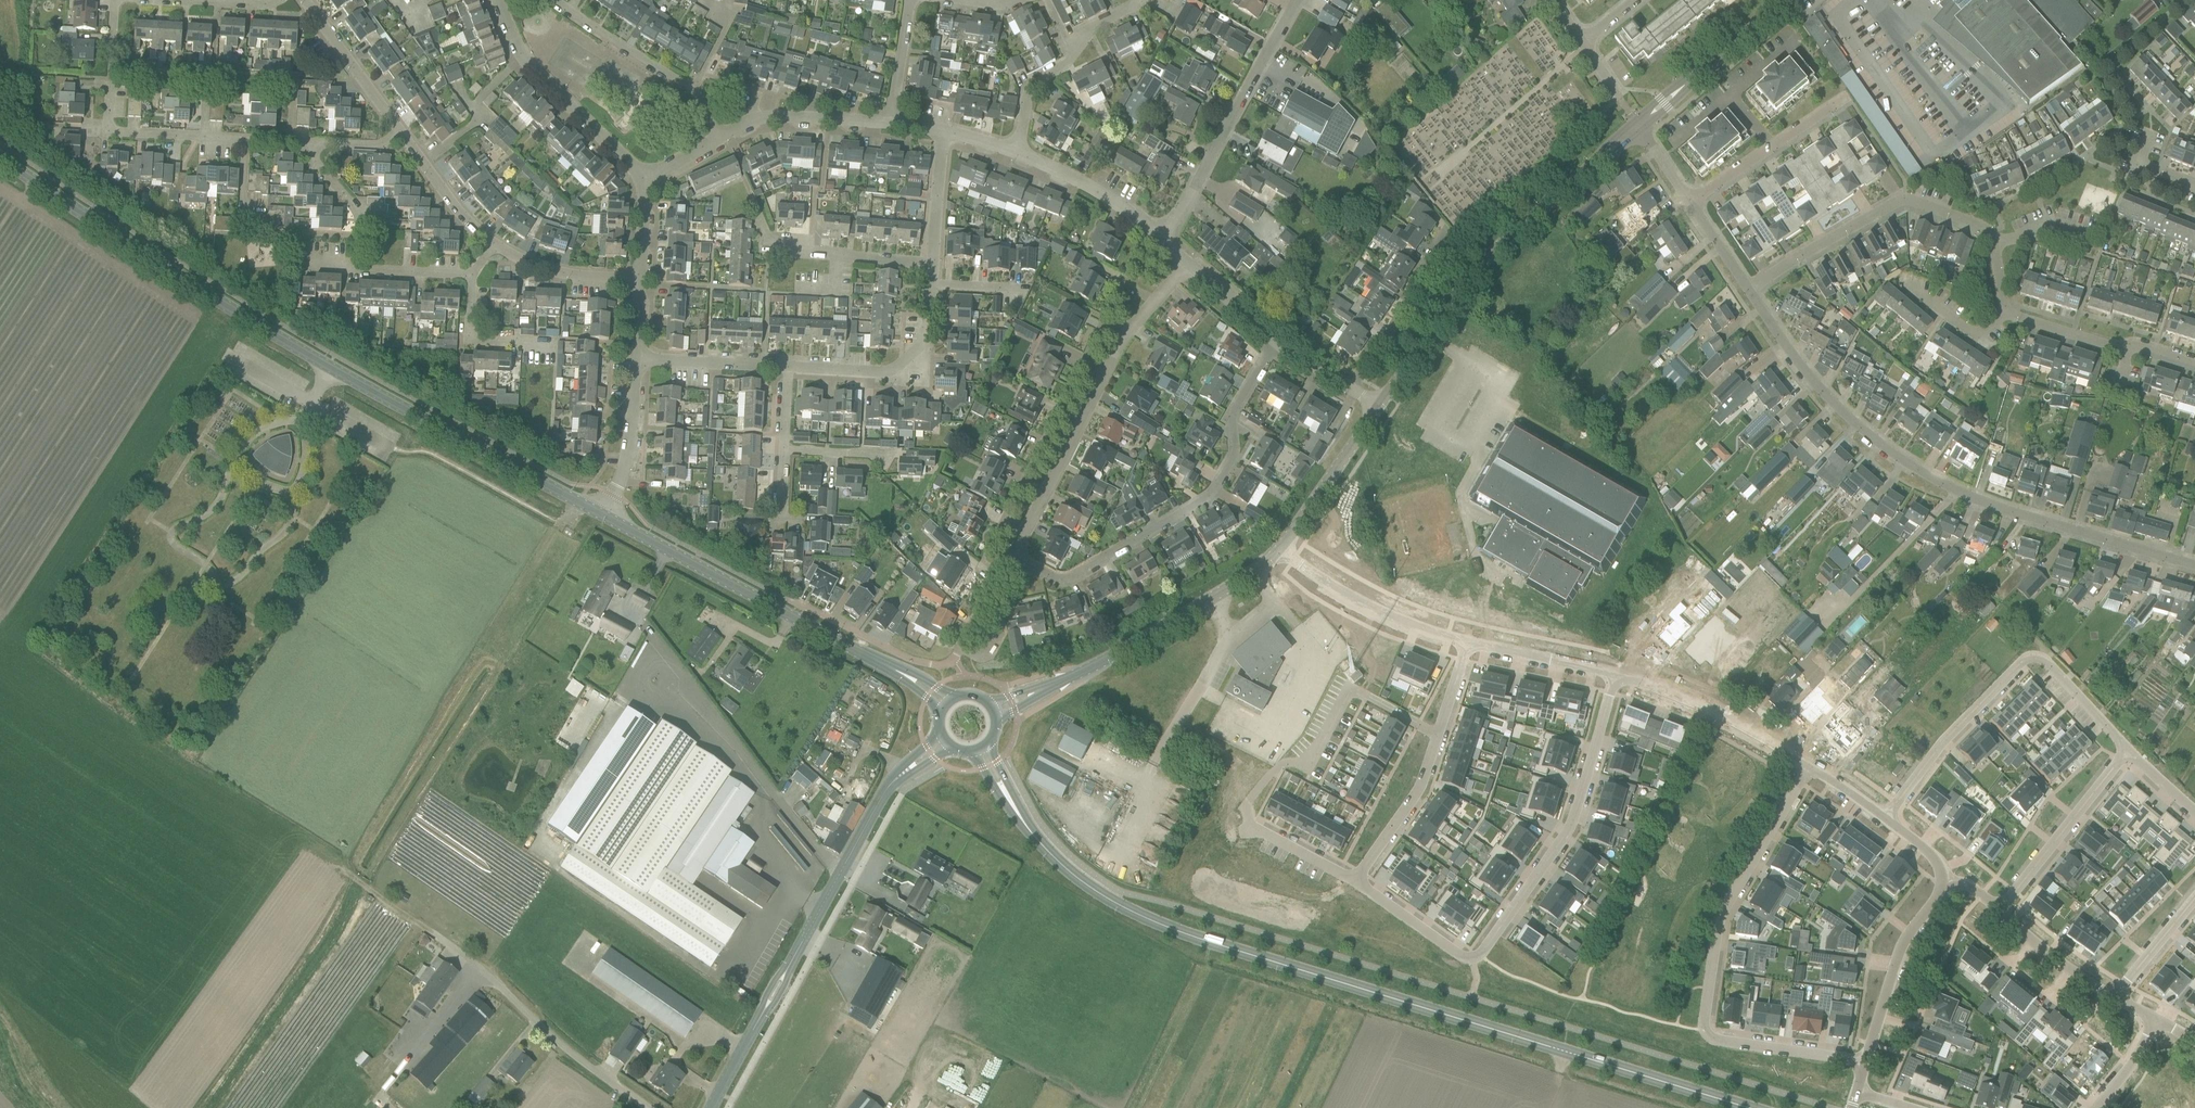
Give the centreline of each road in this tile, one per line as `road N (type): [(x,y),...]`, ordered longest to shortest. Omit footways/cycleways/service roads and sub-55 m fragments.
road 1 (tertiary): [(1749,1107),(1160,924),(1085,883),(1030,831)]
road 2 (tertiary): [(603,516),(206,293),(0,156)]
road 3 (residential): [(2194,566),(1996,507),(1905,462),(1822,391),(1749,289)]
road 4 (residential): [(1614,674),(1573,818),(1481,953),(1459,955),(1366,889),(1359,875)]
road 5 (residential): [(1866,1061),(1722,1041),(1704,1027),(1720,916),(1809,766)]
road 6 (residential): [(1017,554),(1045,575),(1079,575),(1217,490),(1240,444),(1237,410),(1273,342)]
road 7 (unclassified): [(1379,406),(1476,268),(1637,126)]
road 8 (residential): [(2128,751),(2045,663),(2027,660),(1938,747),(1886,818)]
road 9 (residential): [(1017,554),(1121,349),(1186,265)]
road 10 (tertiary): [(896,670),(603,516)]
road 11 (residential): [(1994,243),(1981,226),(1900,201),(1749,289)]
road 12 (residential): [(1157,237),(1186,208),(1298,0)]
road 13 (unclassified): [(1042,689),(1144,638),(1279,550)]
road 14 (residential): [(1359,875),(1416,796),(1468,642)]
road 15 (residential): [(305,144),(111,128),(109,75)]
road 16 (residential): [(647,176),(520,53),(500,0)]
road 17 (unclassified): [(722,135),(693,90),(556,0)]
road 18 (residential): [(1809,766),(1706,707),(1614,674)]
road 19 (unclassified): [(650,1107),(580,1059),(483,974)]
road 20 (residential): [(1468,642),(1374,609),(1279,550)]
road 21 (residential): [(1866,1061),(1904,940),(1957,875)]
road 22 (tertiary): [(787,970),(887,788)]
road 23 (residential): [(930,287),(928,339),(899,369),(882,375),(788,371)]
road 24 (residential): [(2128,751),(1999,909)]
road 25 (residential): [(2004,313),(2194,360)]
road 26 (unclassified): [(1637,126),(1784,0)]
road 27 (residential): [(932,264),(778,255),(764,225)]
road 28 (residential): [(1351,389),(1453,240)]
road 29 (unclassified): [(1279,550),(1379,406)]
road 30 (residential): [(892,122),(756,117),(722,135)]
road 31 (residential): [(1157,237),(1112,199),(1019,153)]
road 32 (residential): [(603,516),(629,457),(637,360)]
road 33 (residential): [(400,130),(306,0)]
road 34 (residential): [(937,666),(797,603)]
road 35 (residential): [(788,371),(637,360)]
road 36 (residential): [(640,279),(550,270),(495,244)]
road 37 (residential): [(1614,674),(1468,642)]
road 38 (residential): [(495,244),(451,202),(400,130)]
road 39 (residential): [(1999,909),(2113,996)]
road 40 (residential): [(357,268),(360,215),(305,144)]
road 41 (residential): [(937,666),(955,660),(1017,554)]
road 42 (residential): [(545,345),(471,337),(472,275)]
road 43 (residential): [(942,131),(932,264)]
road 44 (residential): [(2194,897),(2113,996)]
road 45 (residential): [(892,122),(908,0)]
road 46 (residential): [(1019,153),(1034,86),(1074,53)]

